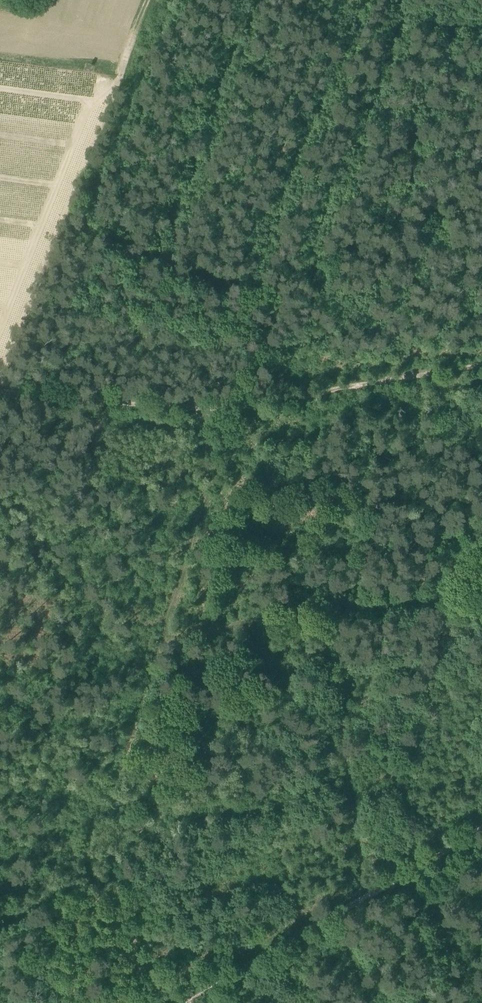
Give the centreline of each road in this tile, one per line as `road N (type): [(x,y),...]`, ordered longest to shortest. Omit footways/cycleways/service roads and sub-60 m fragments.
road 1 (track): [(0,387),(234,408),(481,365)]
road 2 (track): [(185,1002),(366,896)]
road 3 (track): [(366,896),(481,826)]

